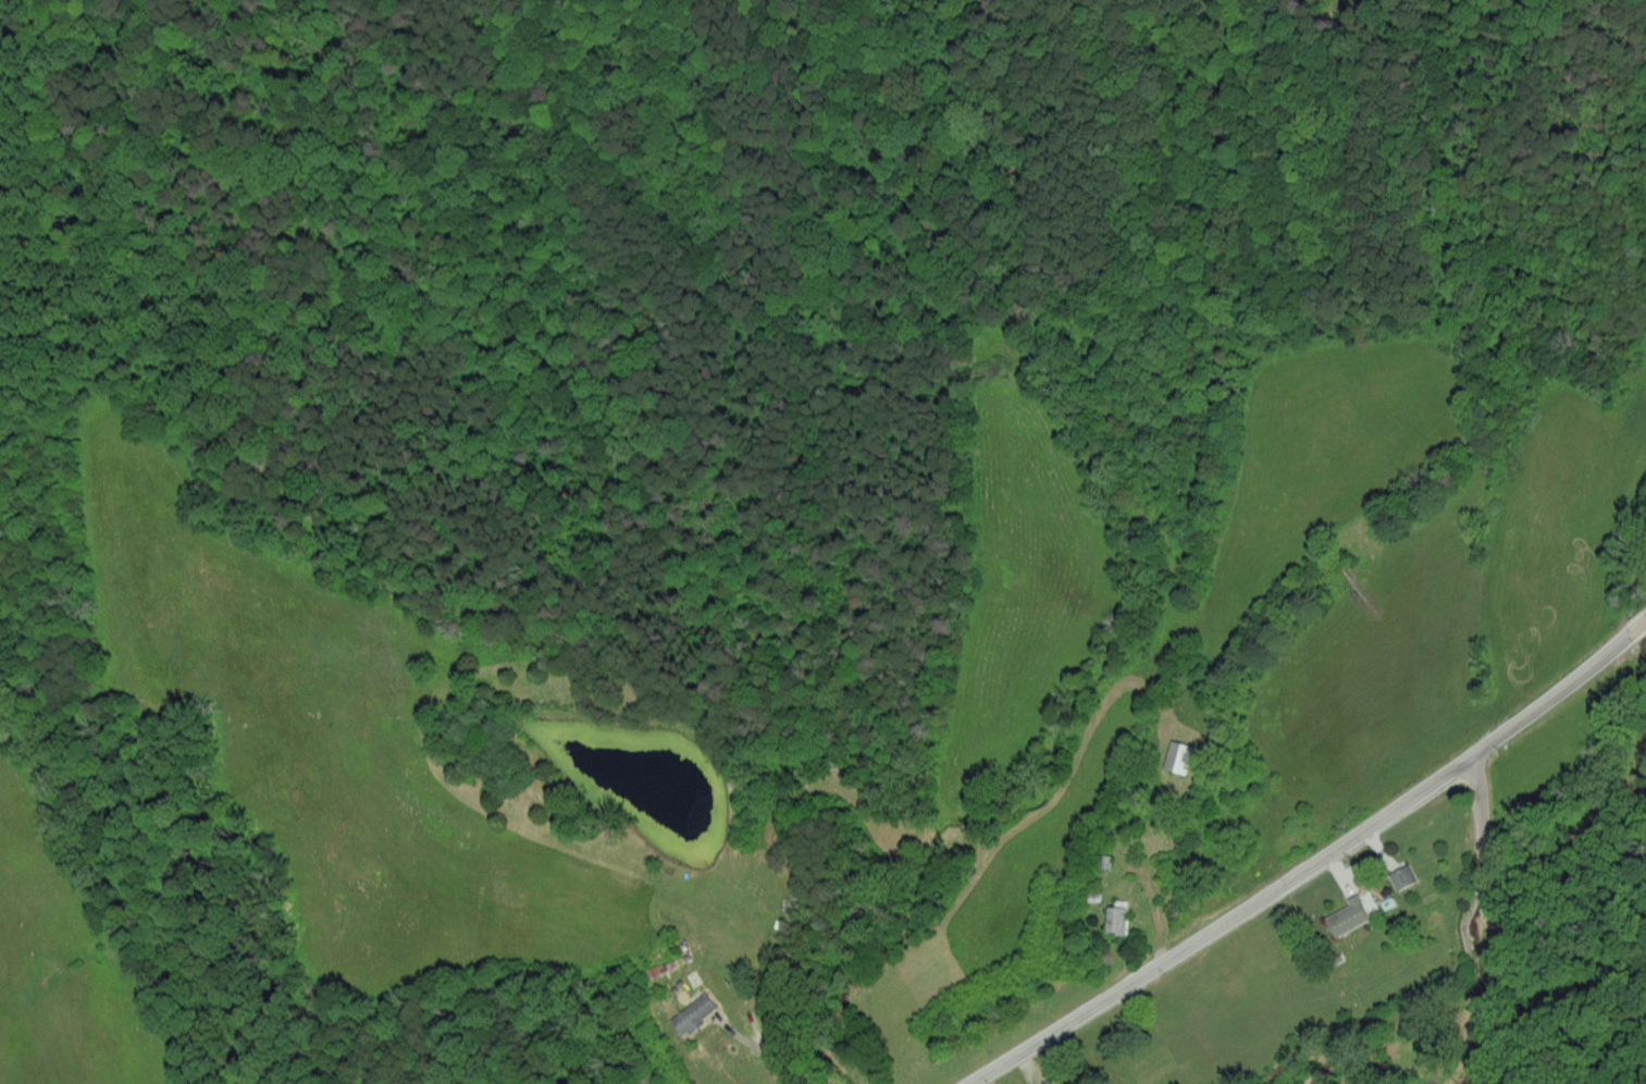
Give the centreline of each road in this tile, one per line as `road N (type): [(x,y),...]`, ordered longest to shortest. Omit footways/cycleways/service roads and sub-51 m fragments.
road 1 (secondary): [(955,1083),(1073,1019),(1190,939),(1645,611)]
road 2 (residential): [(1485,1083),(1494,965),(1486,731)]

